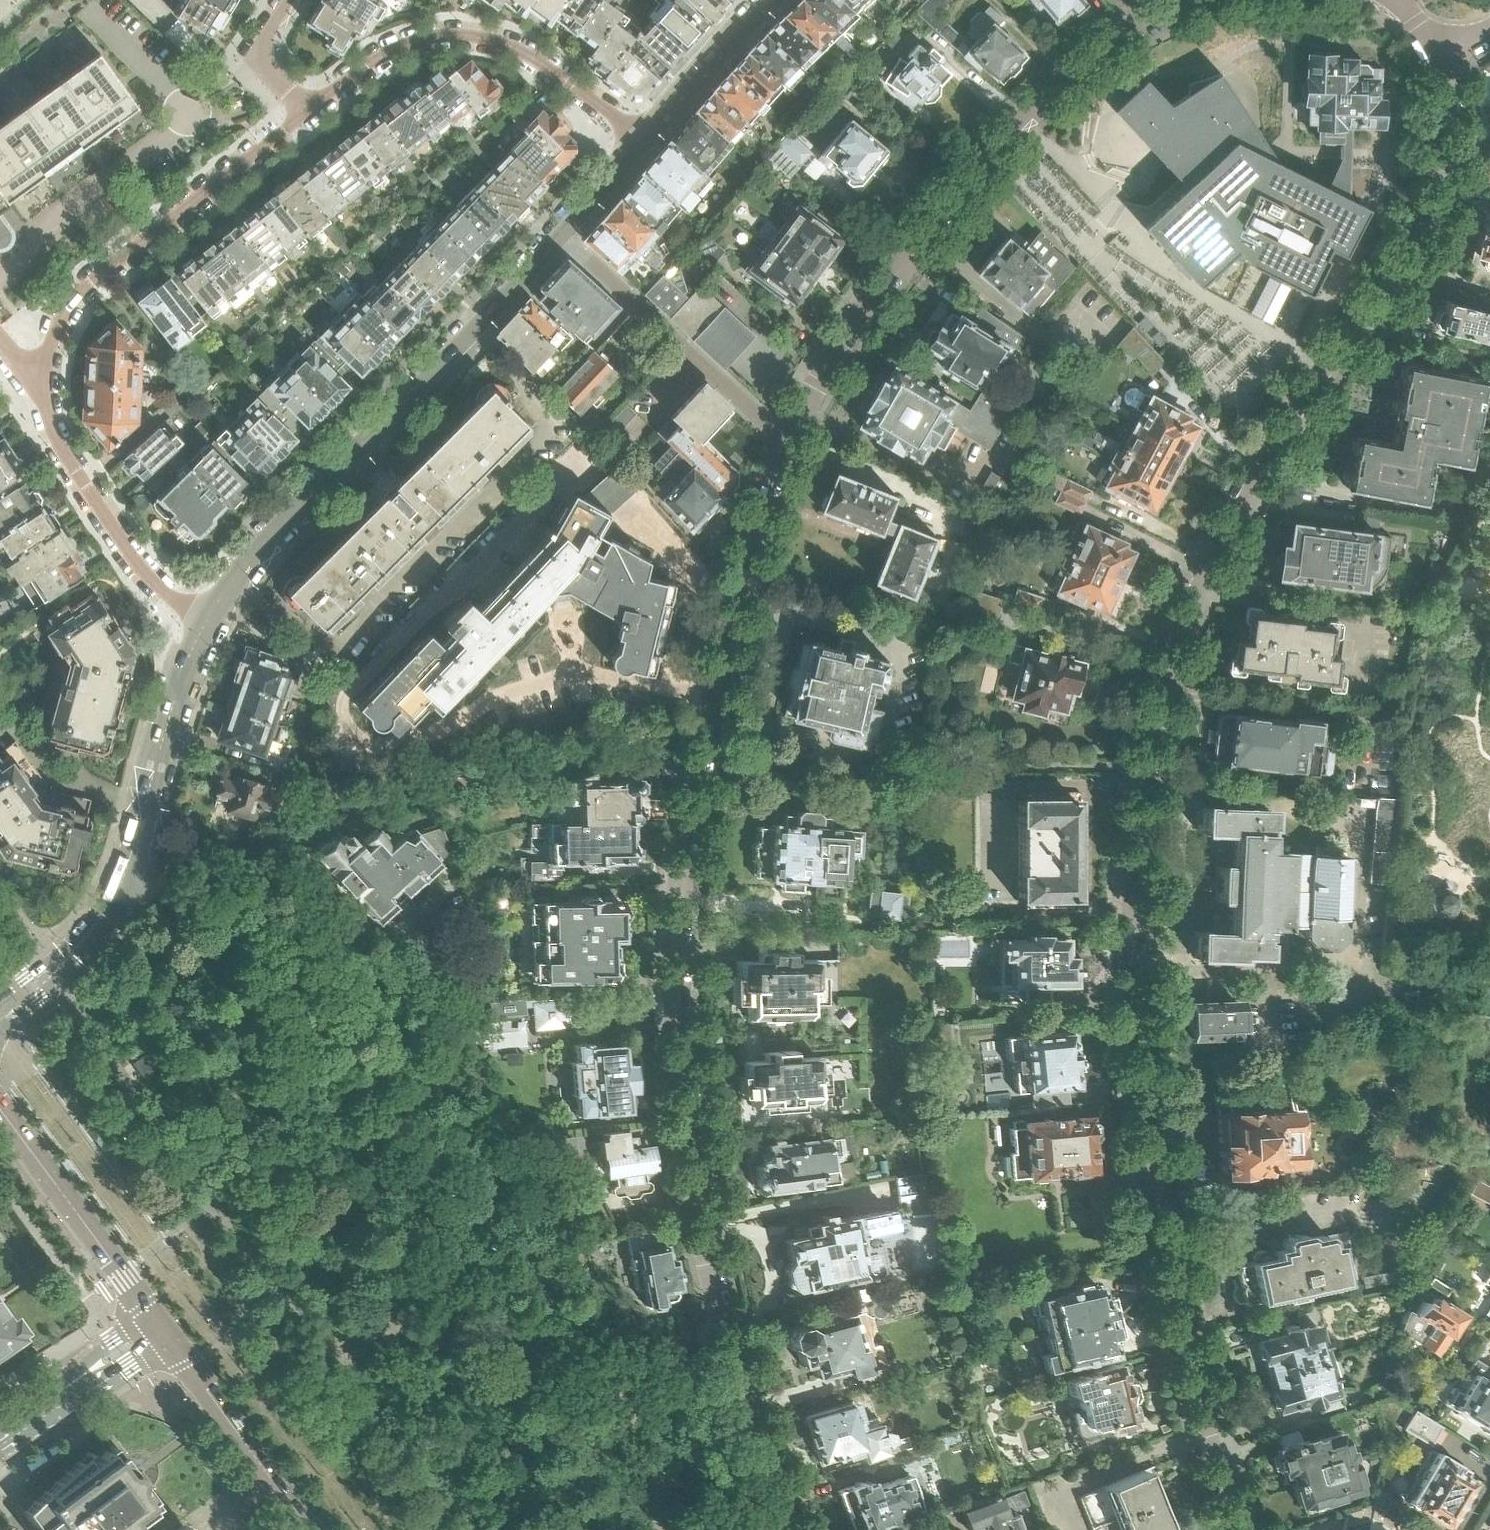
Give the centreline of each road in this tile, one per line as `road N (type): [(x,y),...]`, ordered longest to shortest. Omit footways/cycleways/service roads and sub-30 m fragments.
road 1 (residential): [(1243,1529),(1196,1392),(1140,1125),(1130,911),(1143,769),(1162,680),(1206,572),(1297,406),(1401,261),(1432,198),(1445,135),(1442,57)]
road 2 (residential): [(784,438),(695,762),(676,969),(679,1094),(705,1259),(783,1529)]
road 3 (residential): [(301,115),(66,314),(44,345),(36,382),(36,414),(196,640)]
road 4 (residential): [(1205,0),(1120,38),(1043,101),(898,263),(843,338),(784,438)]
road 5 (residential): [(196,640),(271,537),(560,236)]
road 6 (residential): [(635,147),(597,106),(527,54),(477,36),(410,42),(367,63),(301,115)]
road 7 (residential): [(79,948),(119,891),(196,640)]
road 8 (residential): [(560,236),(784,438)]
road 9 (tertiary): [(147,1307),(0,1105)]
road 10 (tertiary): [(307,1529),(166,1335)]
road 11 (residential): [(635,147),(772,0)]
road 12 (residential): [(301,115),(259,59),(285,0)]

